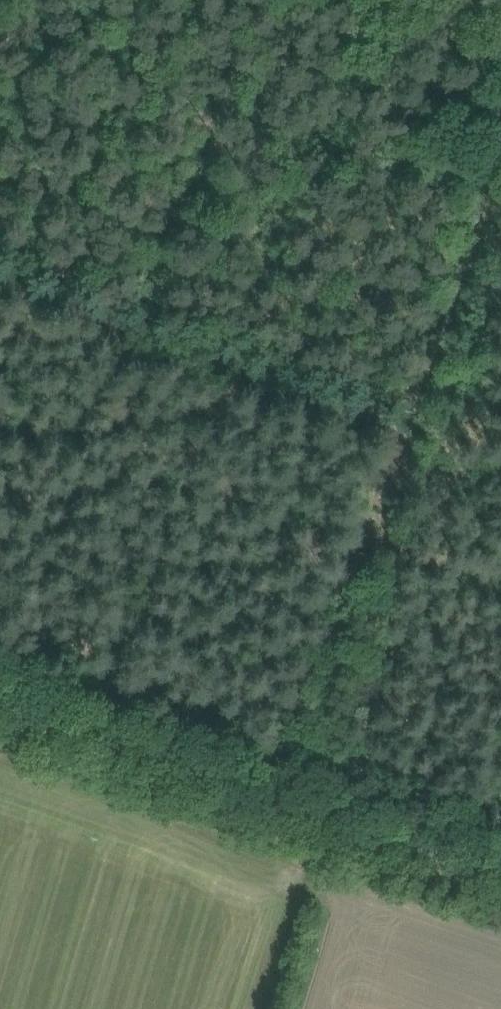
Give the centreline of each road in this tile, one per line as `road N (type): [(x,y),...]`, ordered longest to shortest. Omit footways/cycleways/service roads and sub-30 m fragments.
road 1 (tertiary): [(500,871),(0,696)]

